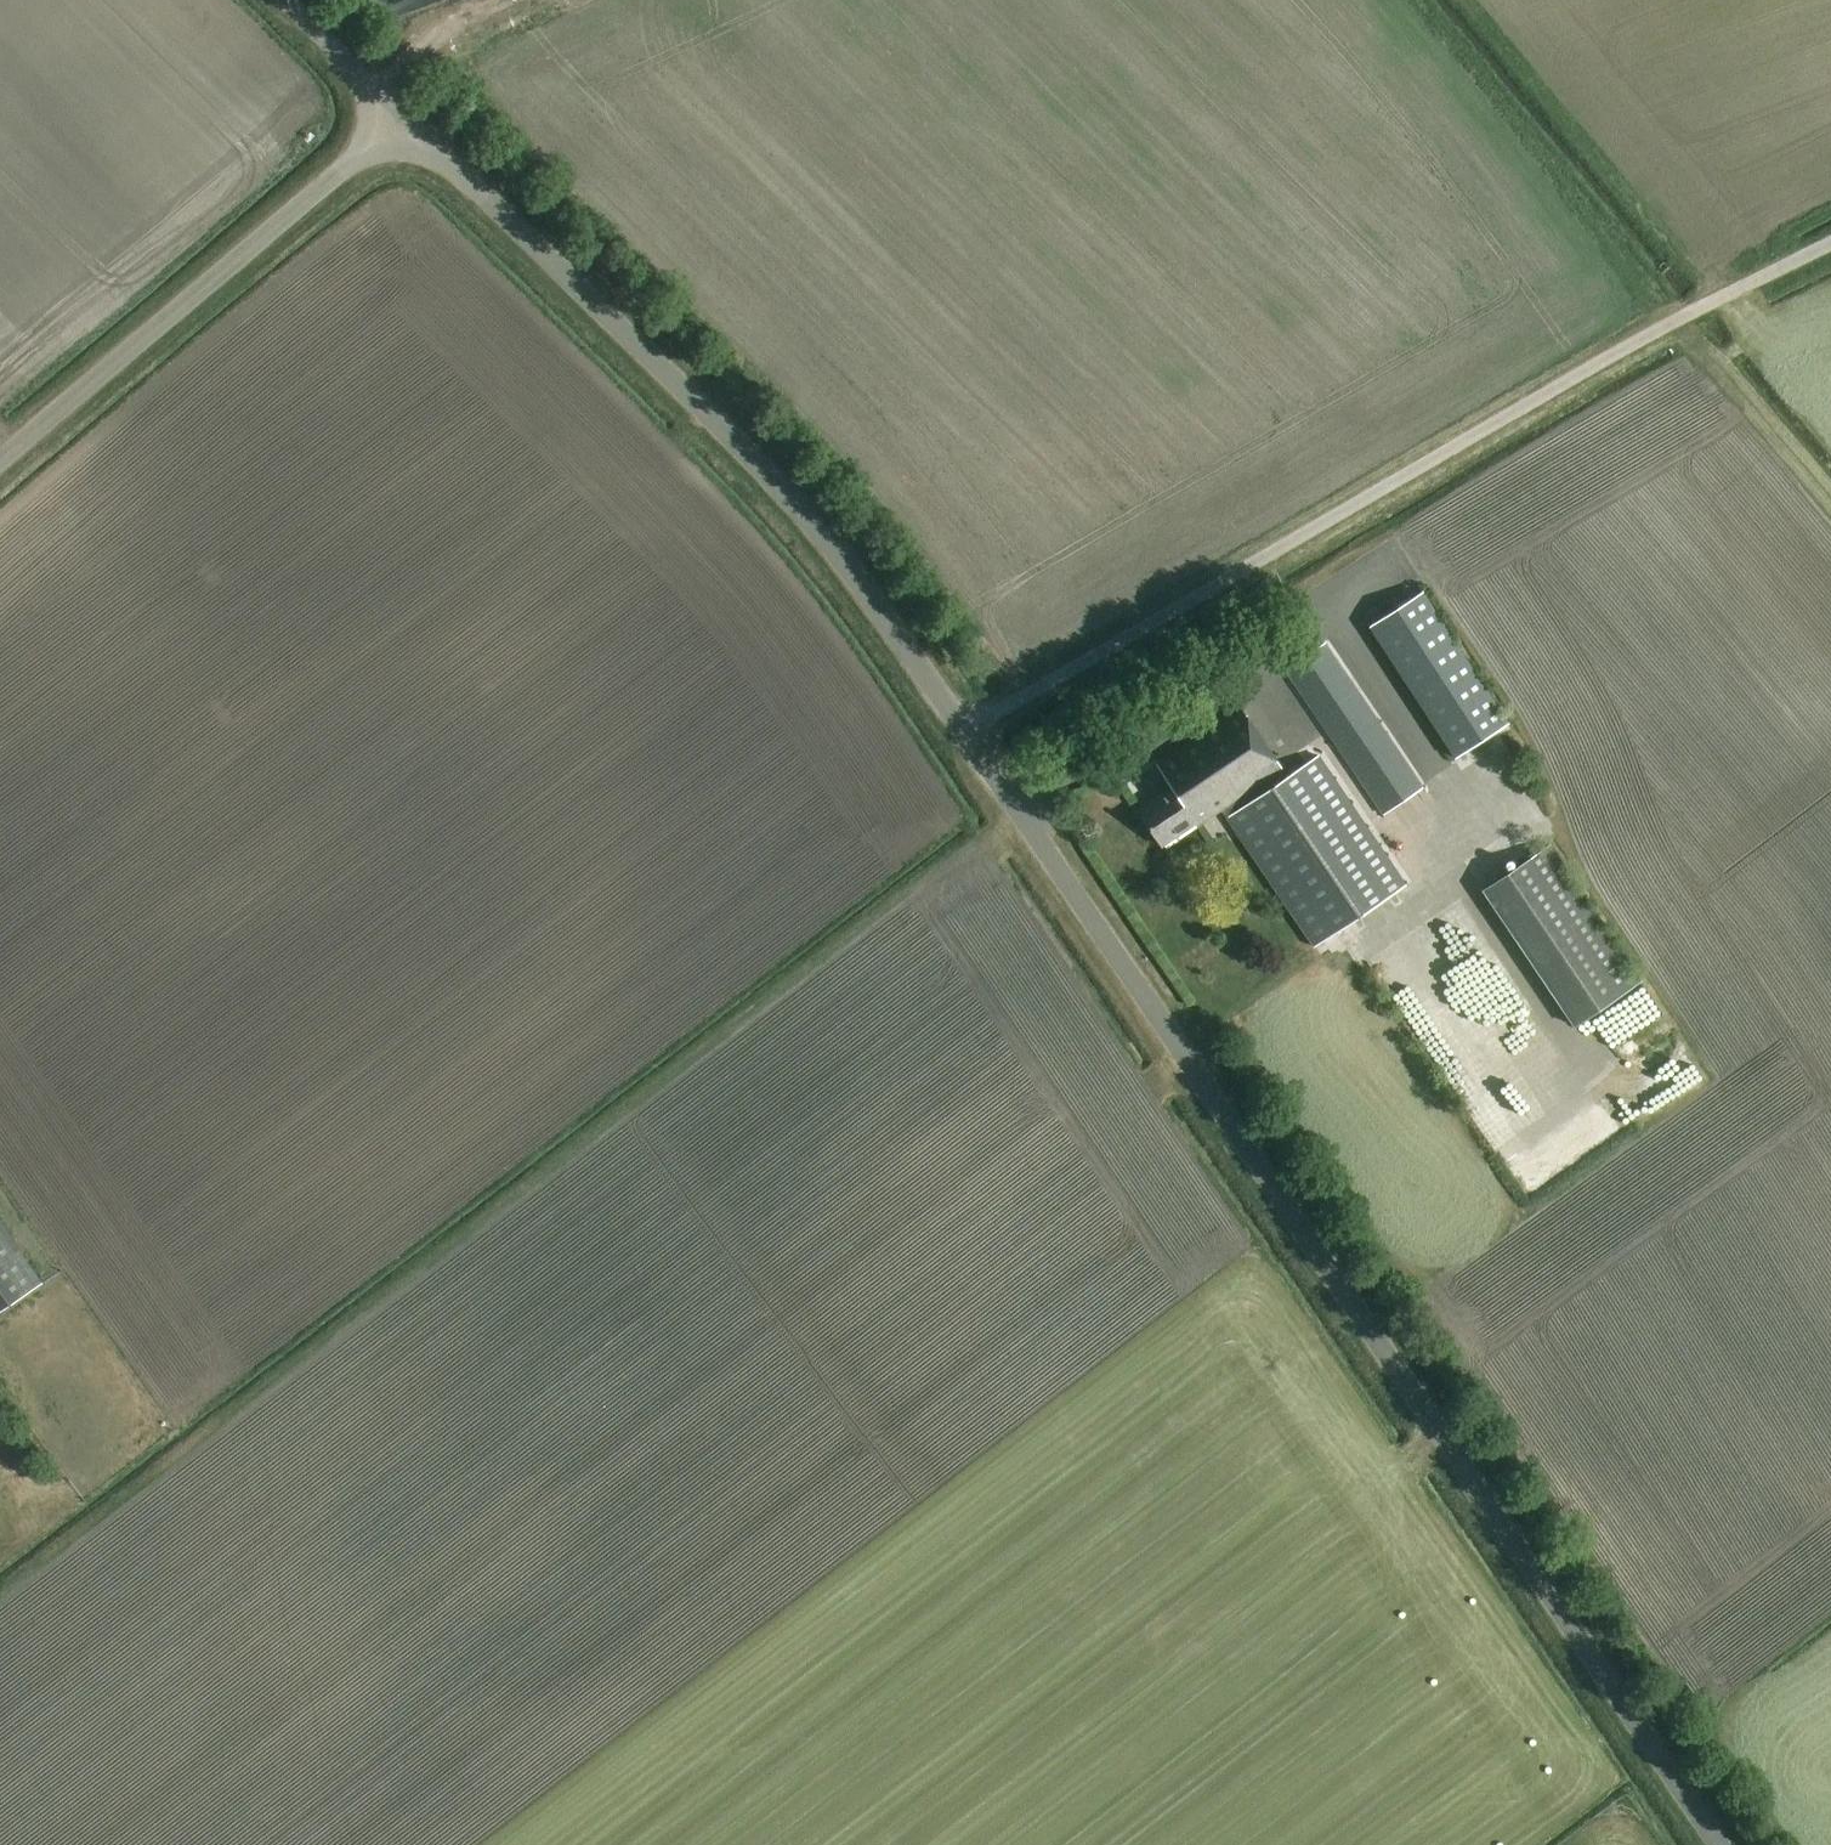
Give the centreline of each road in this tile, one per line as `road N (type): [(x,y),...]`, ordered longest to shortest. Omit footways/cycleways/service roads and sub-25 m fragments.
road 1 (unclassified): [(1721,1844),(875,605),(693,400),(404,117)]
road 2 (unclassified): [(0,457),(404,117)]
road 3 (unclassified): [(404,117),(283,0)]

